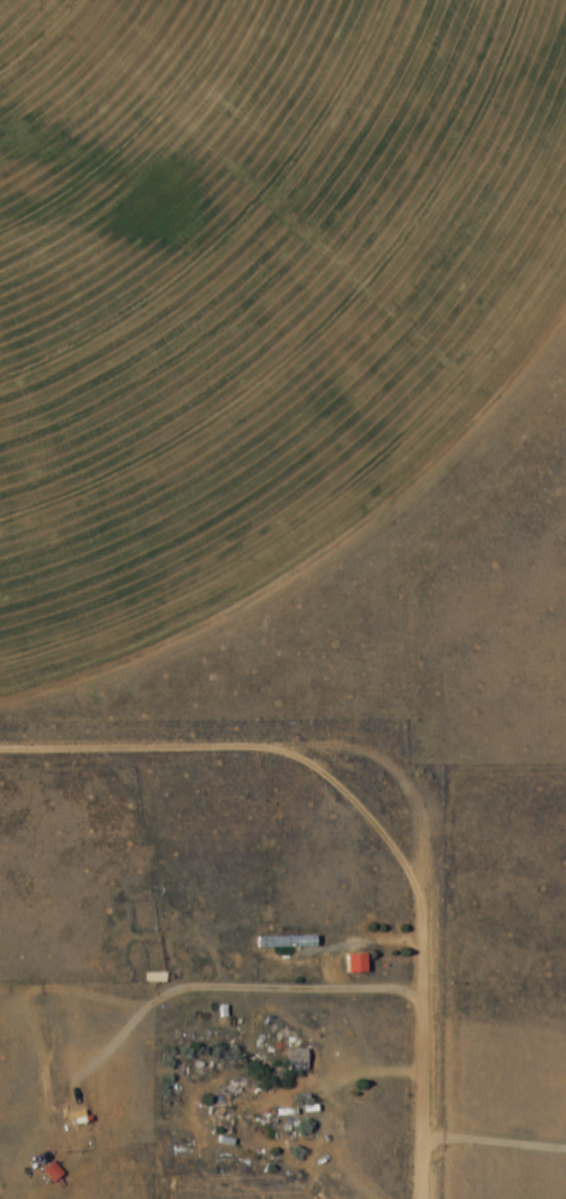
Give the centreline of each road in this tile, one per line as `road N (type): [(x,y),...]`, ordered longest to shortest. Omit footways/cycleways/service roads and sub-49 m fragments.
road 1 (residential): [(419,1198),(417,901),(394,854),(359,811)]
road 2 (track): [(359,811),(317,771),(261,748),(0,752)]

